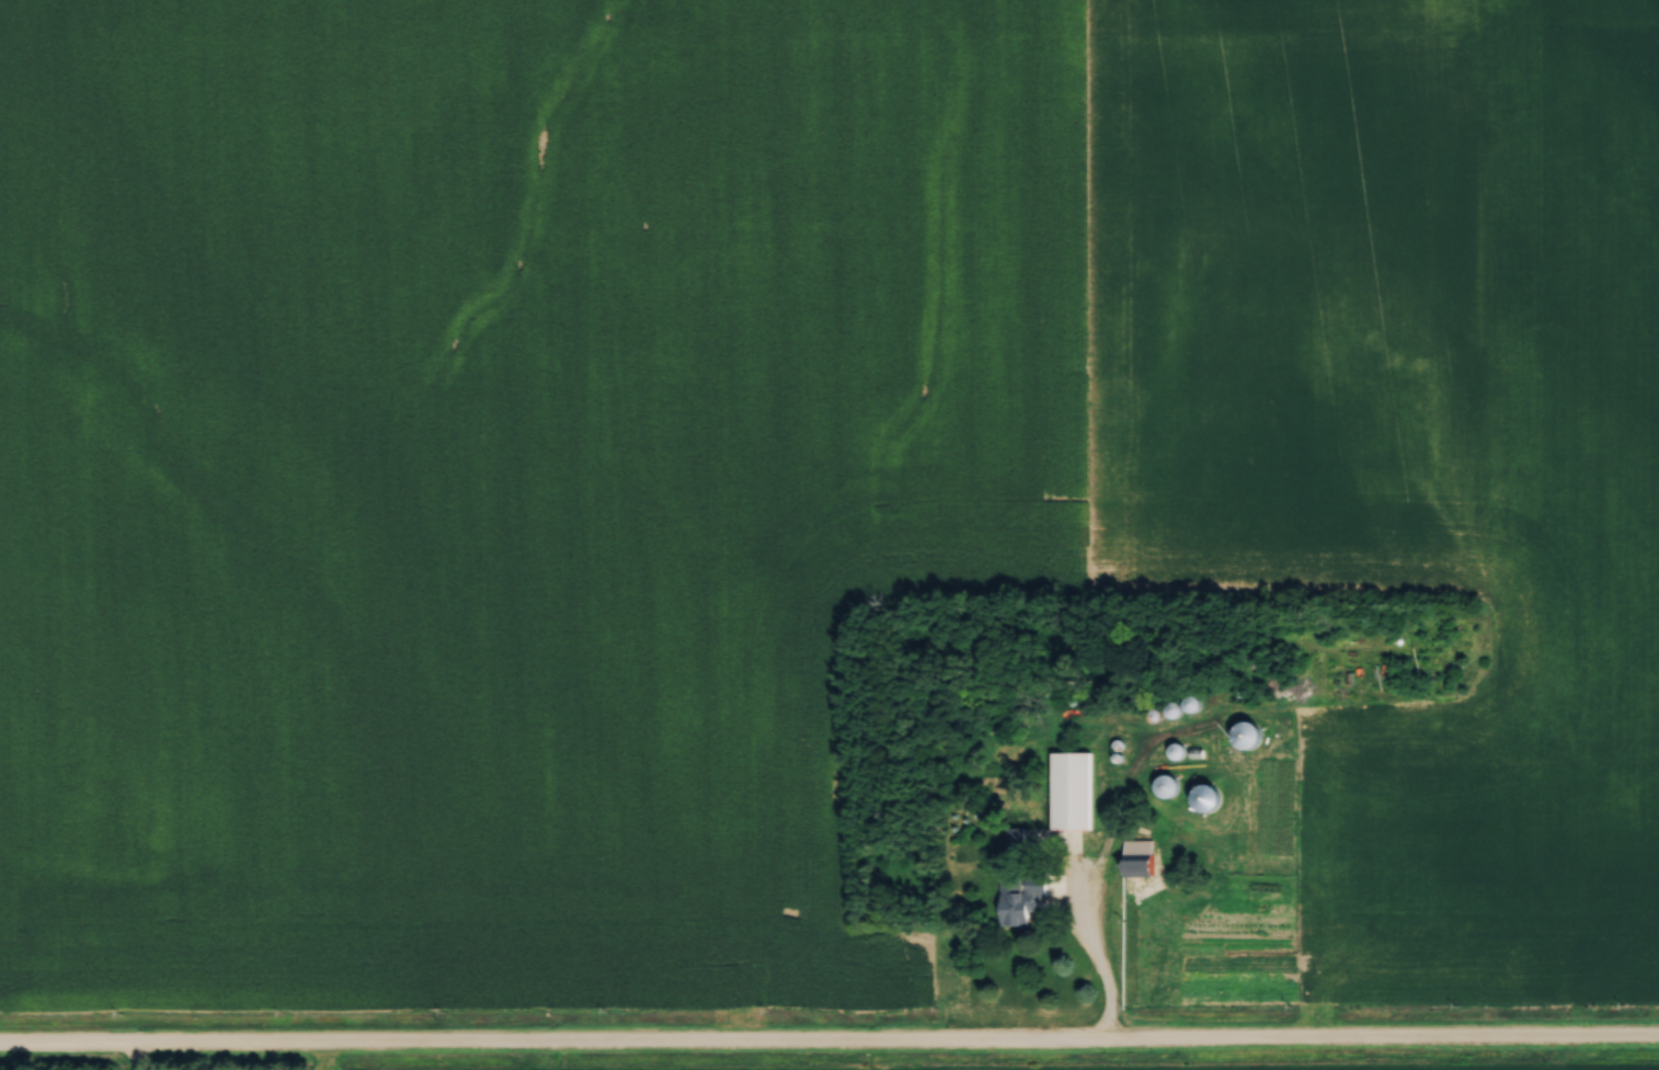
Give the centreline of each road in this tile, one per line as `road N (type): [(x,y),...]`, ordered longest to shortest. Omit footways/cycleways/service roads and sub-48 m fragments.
road 1 (residential): [(1658,1031),(0,1039)]

